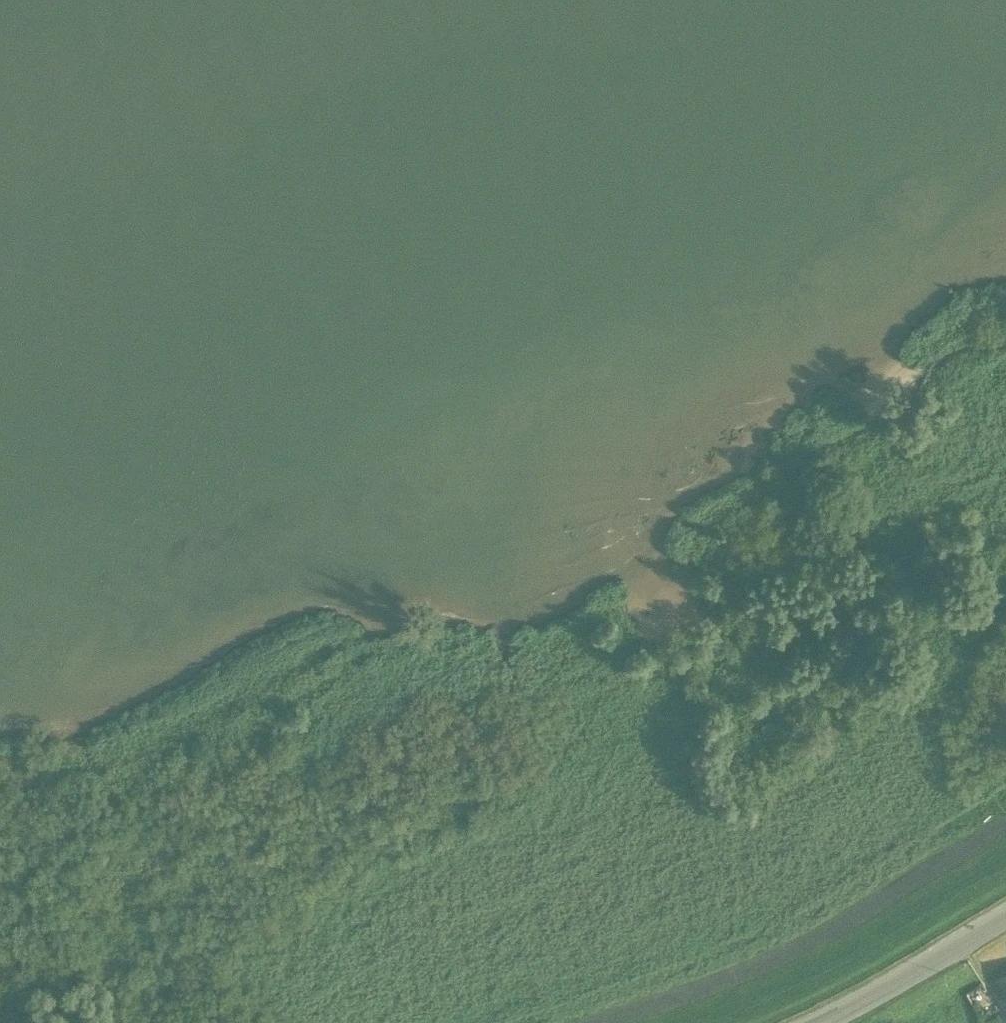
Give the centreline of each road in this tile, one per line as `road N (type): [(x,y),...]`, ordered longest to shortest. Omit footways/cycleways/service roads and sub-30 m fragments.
road 1 (tertiary): [(819,1022),(1005,917)]

